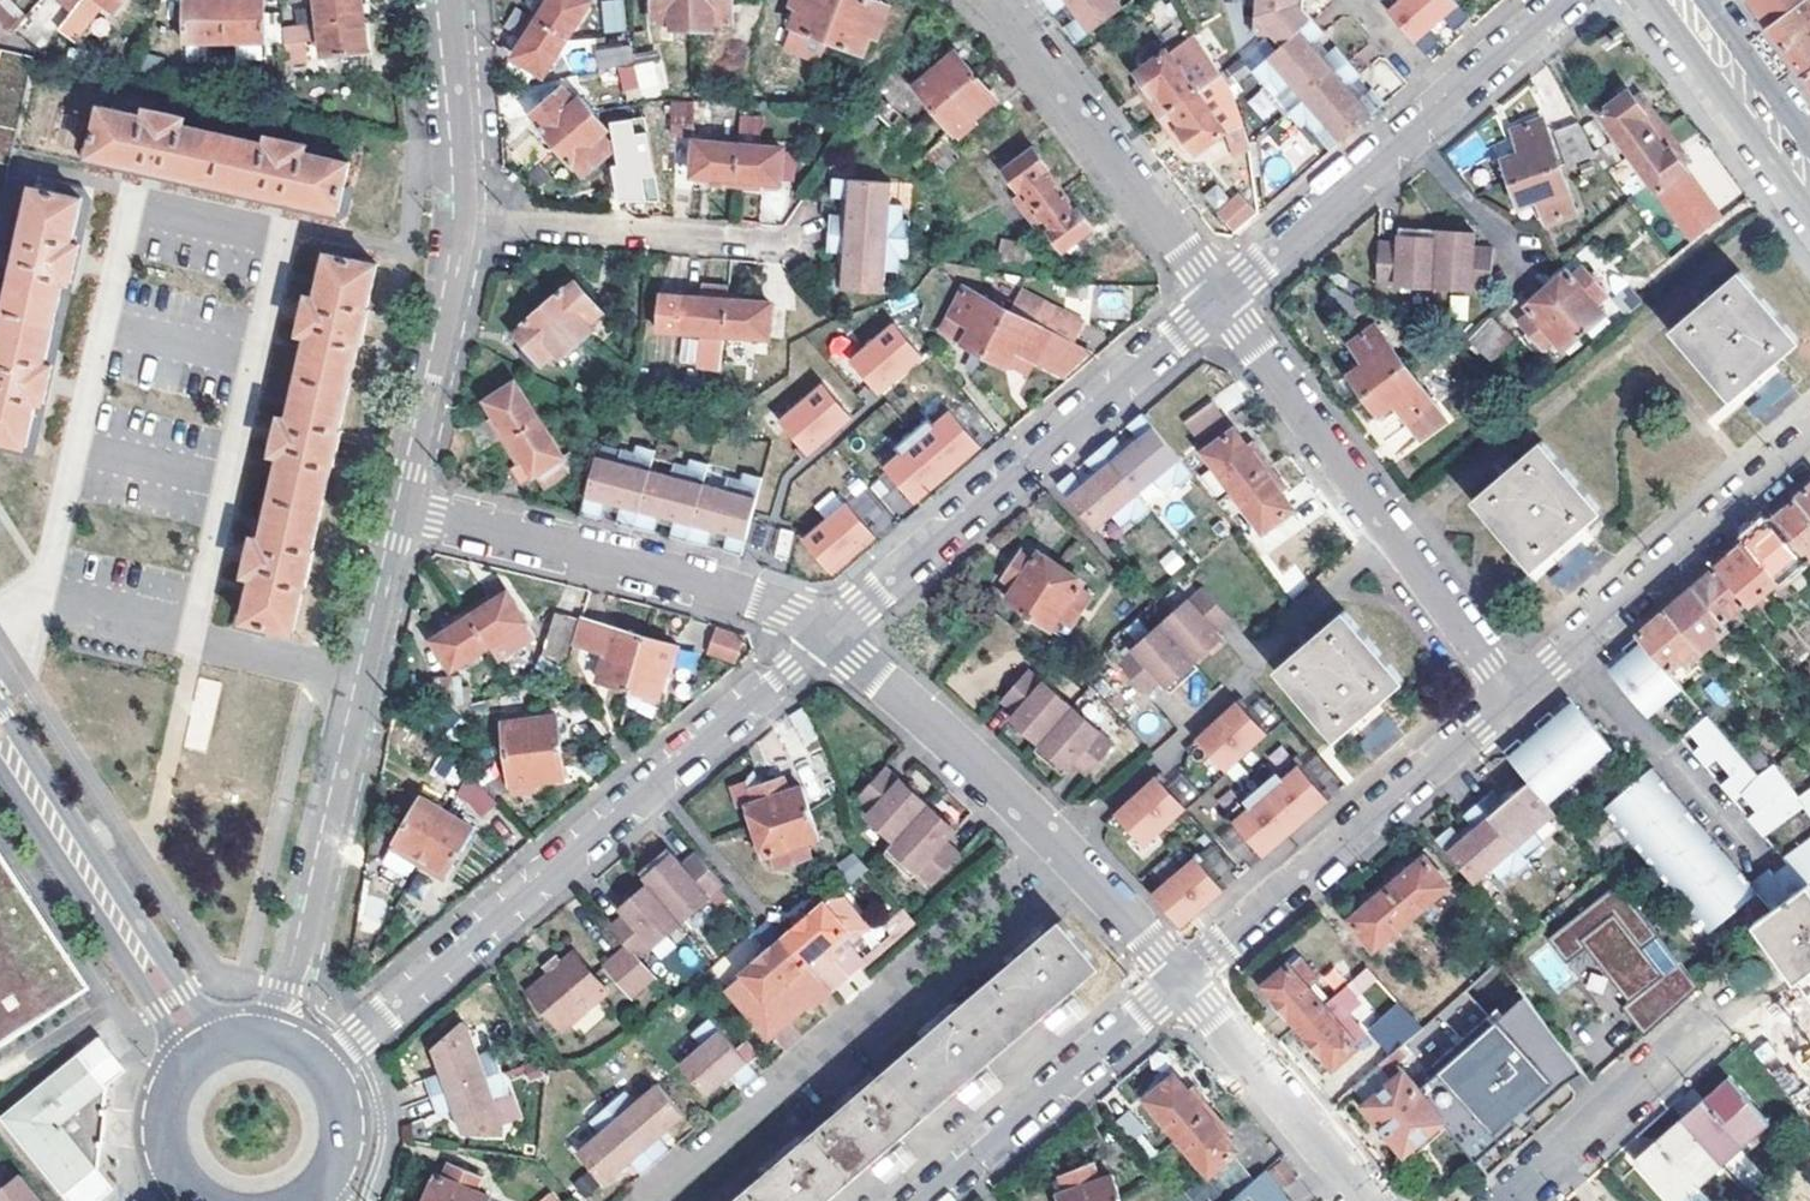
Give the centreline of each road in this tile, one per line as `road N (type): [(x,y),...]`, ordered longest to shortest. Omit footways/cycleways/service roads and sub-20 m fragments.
road 1 (residential): [(322,1072),(830,635)]
road 2 (residential): [(399,507),(274,1043)]
road 3 (residential): [(830,635),(1219,298)]
road 4 (residential): [(444,0),(459,228),(399,507)]
road 5 (residential): [(1510,698),(1219,298)]
road 6 (residential): [(1181,977),(1051,835),(830,635)]
road 7 (residential): [(1219,298),(1565,0)]
road 8 (residential): [(830,635),(750,597),(399,507)]
road 9 (residential): [(1510,698),(1181,977)]
road 10 (residential): [(1809,440),(1510,698)]
road 11 (residential): [(1219,298),(997,0)]
road 12 (residential): [(1181,977),(921,1200)]
road 13 (residential): [(1368,1200),(1181,977)]
road 14 (residential): [(1510,1200),(1711,1020)]
road 15 (tertiary): [(137,947),(10,756)]
road 16 (tertiary): [(1809,180),(1673,0)]
road 17 (tertiary): [(308,1200),(336,1167),(344,1133),(339,1101),(322,1072)]
road 18 (tertiary): [(237,1043),(137,947)]
road 19 (tertiary): [(137,947),(182,1077)]

